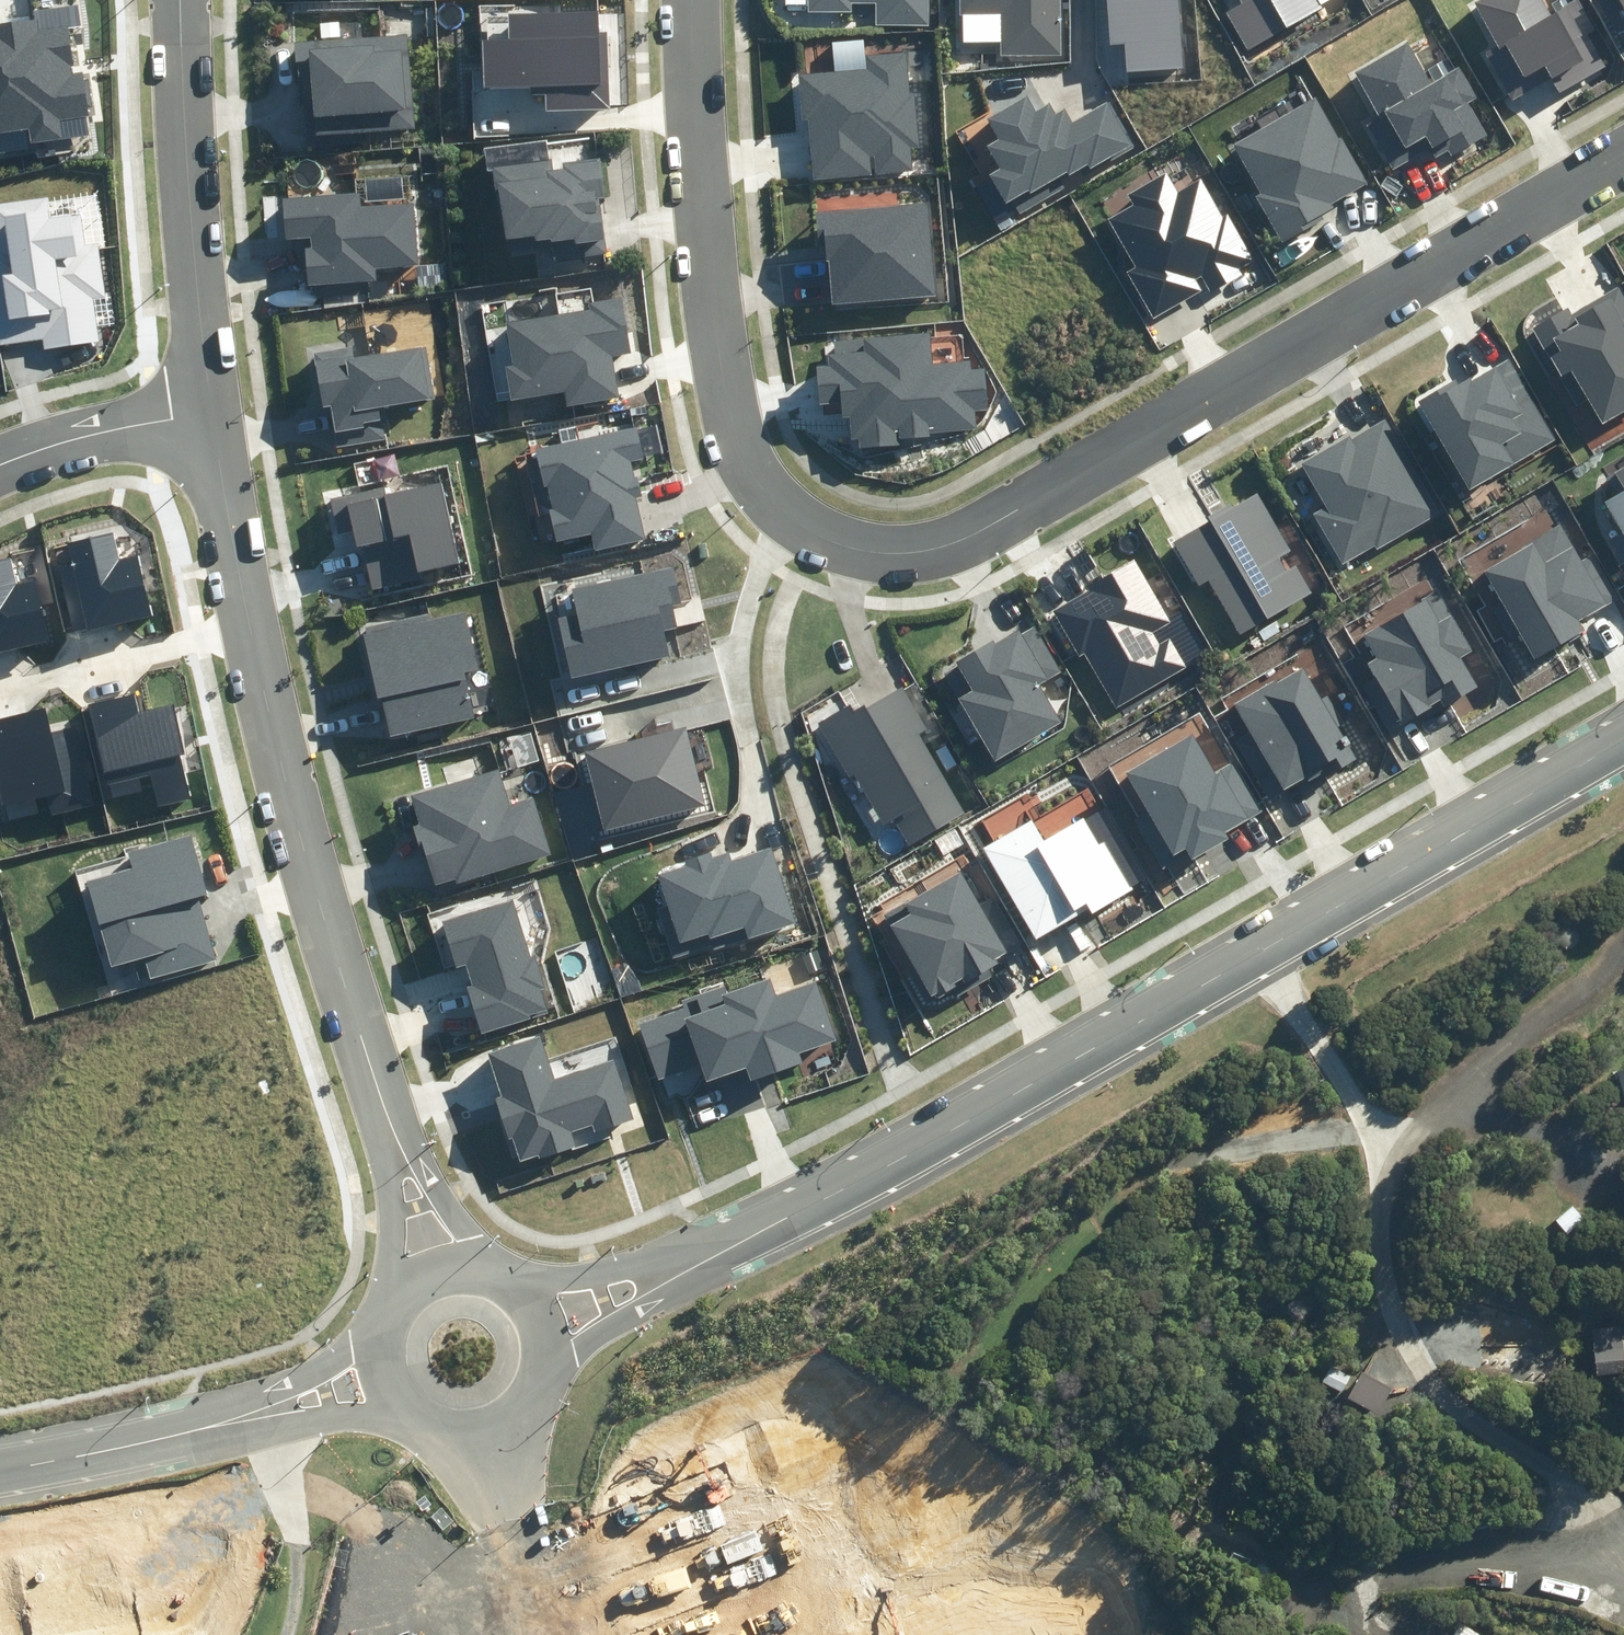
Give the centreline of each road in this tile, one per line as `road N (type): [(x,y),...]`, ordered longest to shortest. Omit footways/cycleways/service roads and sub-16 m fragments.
road 1 (residential): [(686,0),(714,376),(728,426),(752,481),(781,519),(832,548),(945,548),(1623,154)]
road 2 (tertiary): [(690,1266),(1623,726)]
road 3 (tertiary): [(397,1127),(247,606),(216,414)]
road 4 (tertiary): [(216,414),(189,223),(181,0)]
road 5 (tertiary): [(0,1460),(231,1419)]
road 6 (residential): [(0,464),(109,431),(216,414)]
road 7 (residential): [(491,1442),(550,1634)]
road 8 (tertiary): [(381,1318),(397,1127)]
road 9 (tertiary): [(397,1127),(499,1275)]
road 10 (tertiary): [(690,1266),(551,1376)]
road 11 (tertiary): [(402,1425),(341,1414),(280,1425),(231,1419)]
road 12 (tertiary): [(524,1292),(608,1267),(690,1266)]
road 13 (tertiary): [(231,1419),(375,1334)]
road 14 (tertiary): [(381,1318),(419,1279),(472,1268),(499,1275)]

